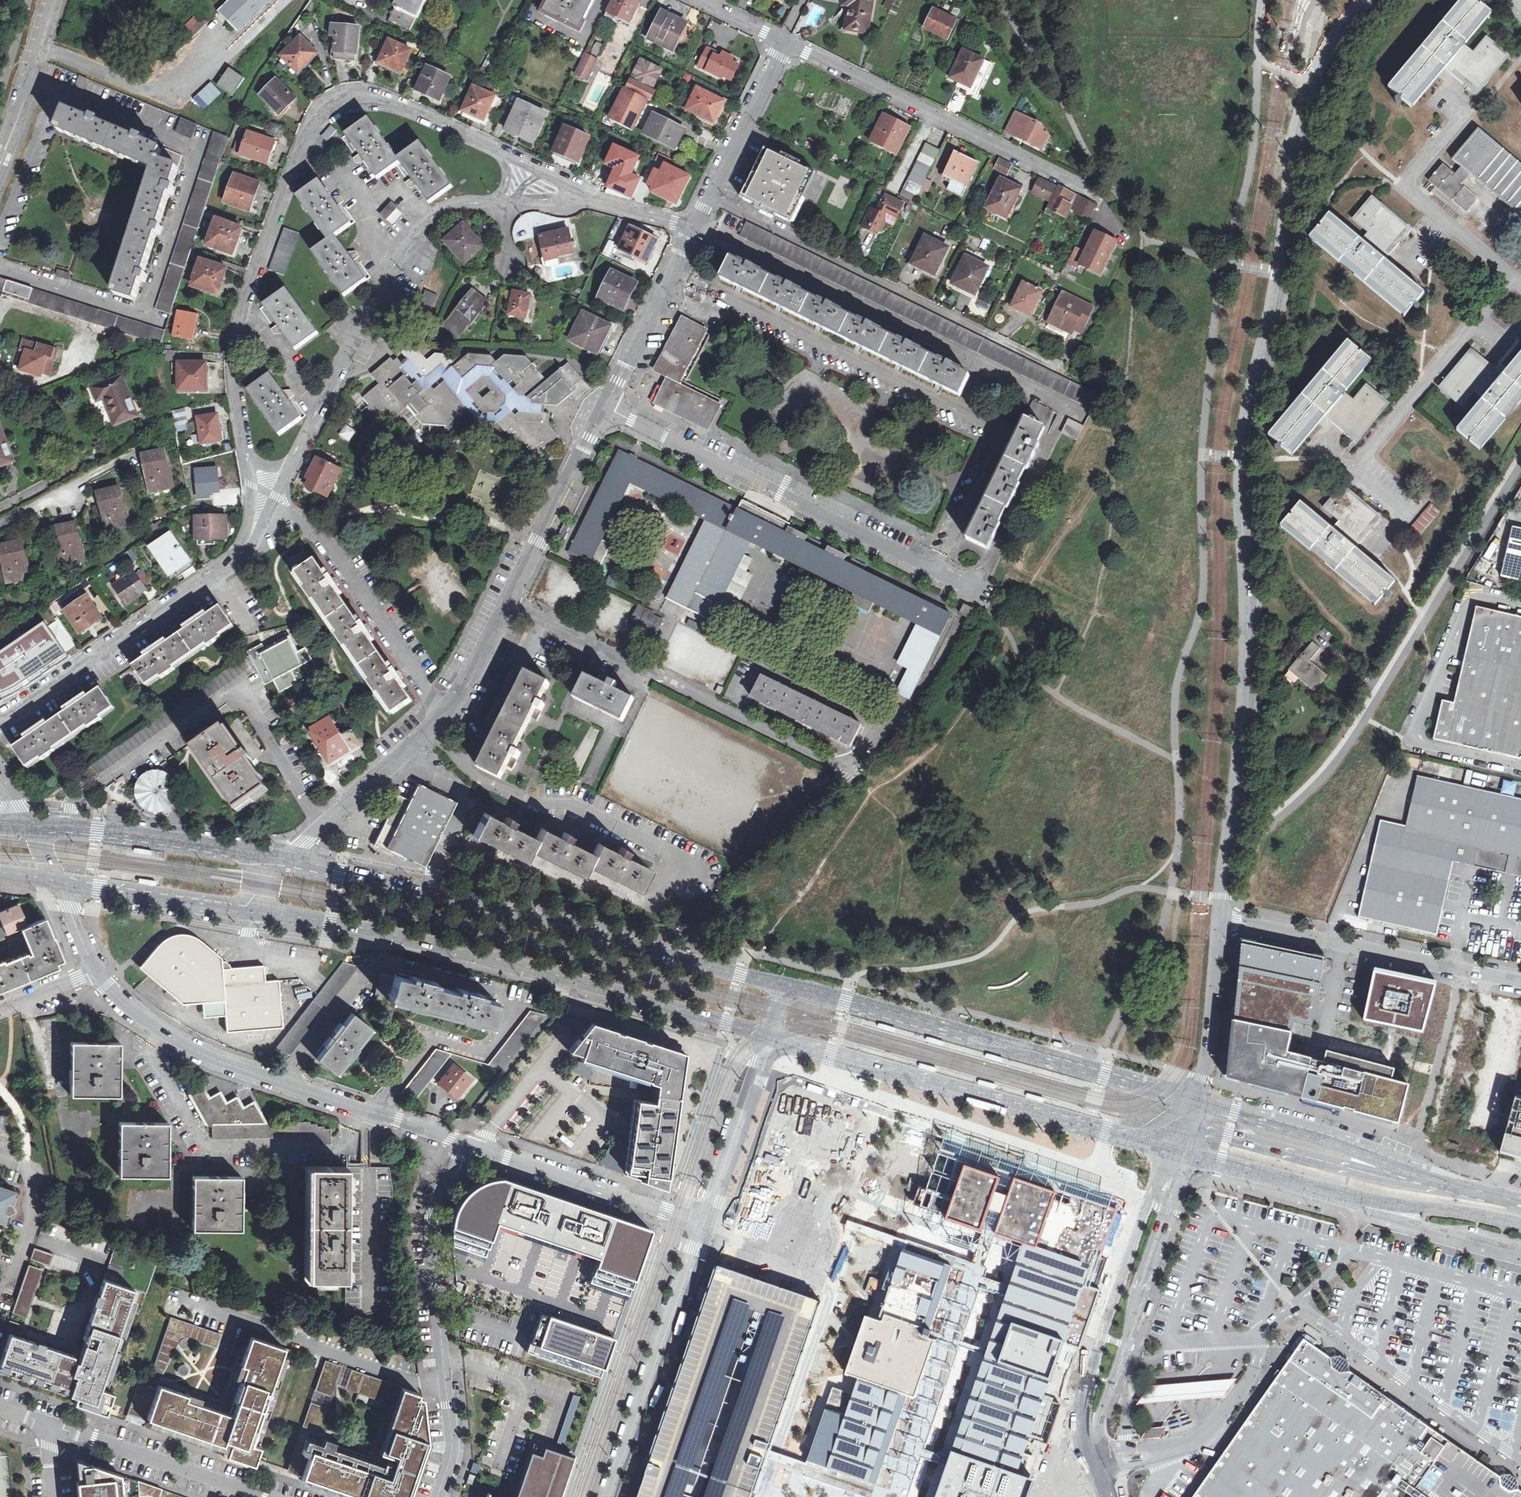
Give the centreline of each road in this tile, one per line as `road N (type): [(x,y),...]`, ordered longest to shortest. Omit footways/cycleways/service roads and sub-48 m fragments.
road 1 (tertiary): [(1366,0),(1322,60),(1294,131),(1285,230),(1246,409),(1240,513),(1249,653),(1219,922)]
road 2 (residential): [(503,153),(377,97),(331,104),(288,181),(237,331),(244,451)]
road 3 (secondary): [(253,908),(587,981),(767,1036)]
road 4 (secondary): [(782,985),(271,860)]
road 5 (residential): [(673,270),(999,432),(935,569)]
road 6 (residential): [(896,714),(855,773),(508,605)]
road 7 (secondary): [(1195,1101),(782,985)]
road 8 (secondary): [(767,1036),(1178,1151)]
road 9 (residential): [(94,969),(123,1004),(191,1047),(472,1146)]
road 10 (residential): [(605,408),(935,569)]
road 11 (unclassified): [(436,1496),(451,1451),(432,1218),(472,1146)]
road 12 (residential): [(293,465),(411,241),(431,218),(456,207),(507,200)]
road 13 (residential): [(271,860),(301,846),(444,716),(508,605)]
road 14 (secondary): [(1178,1151),(1341,1197),(1520,1226)]
road 15 (residential): [(785,42),(1095,193)]
road 16 (residential): [(1178,1151),(1162,1170),(1083,1394),(1080,1429),(1092,1449)]
road 17 (residential): [(1092,1449),(1179,1176),(1178,1151)]
road 18 (unclassified): [(1219,922),(1520,985)]
road 19 (tertiary): [(707,1224),(612,1496)]
road 20 (residential): [(0,716),(226,566)]
road 21 (residential): [(707,1224),(472,1146)]
road 22 (secondary): [(271,860),(106,832),(27,828)]
road 23 (unclassified): [(1426,1176),(1348,1169),(1187,1128)]
road 24 (secondary): [(1426,1176),(1195,1101)]
road 25 (residential): [(47,1426),(256,1496)]
road 26 (residential): [(508,605),(605,408)]
road 27 (residential): [(692,230),(785,42)]
road 28 (tertiary): [(767,1036),(707,1224)]
road 29 (secondary): [(59,881),(253,908)]
road 30 (tertiary): [(1219,922),(1208,1058),(1195,1101)]
road 31 (tertiary): [(0,161),(54,0)]
road 32 (residential): [(605,408),(673,270)]
road 33 (residential): [(21,1167),(34,1178),(33,1222),(16,1271),(0,1283)]
road 34 (residential): [(226,566),(262,532),(293,465)]
road 35 (residential): [(576,195),(692,230)]
road 36 (residential): [(244,451),(246,534),(226,566)]

